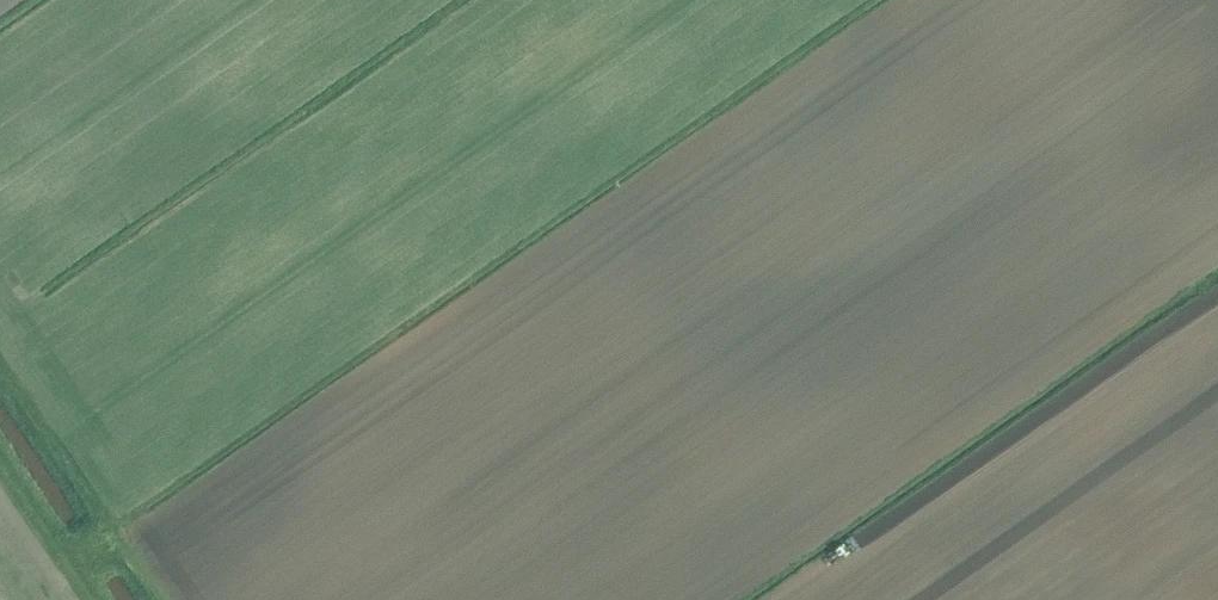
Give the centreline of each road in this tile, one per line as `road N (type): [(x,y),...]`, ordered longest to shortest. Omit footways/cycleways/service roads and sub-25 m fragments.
road 1 (track): [(0,365),(159,599)]
road 2 (track): [(0,467),(89,599)]

